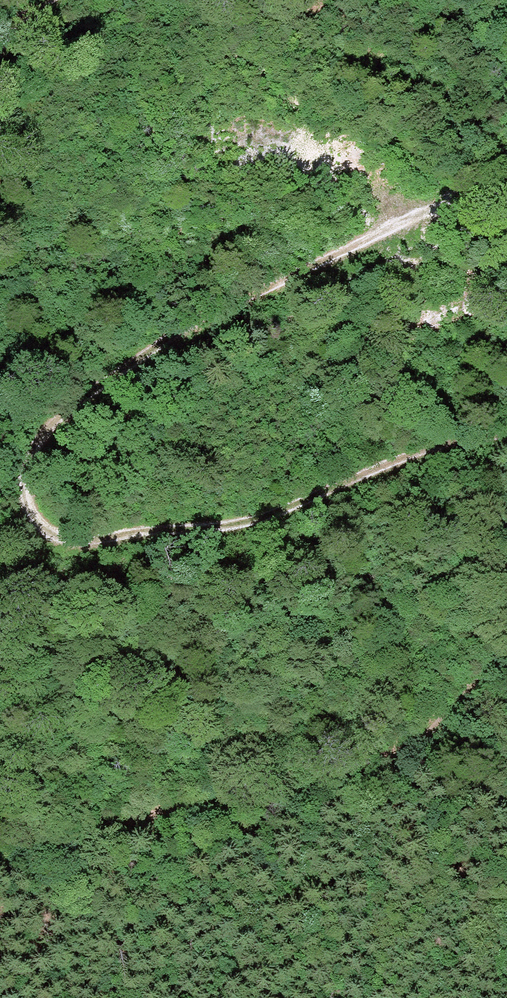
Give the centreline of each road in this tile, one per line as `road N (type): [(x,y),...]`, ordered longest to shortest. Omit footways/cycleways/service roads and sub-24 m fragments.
road 1 (track): [(506,434),(434,445),(249,524),(124,540),(84,542),(34,514),(28,480),(35,449),(103,384),(256,296),(506,175)]
road 2 (track): [(0,841),(359,774),(415,743),(506,647)]

